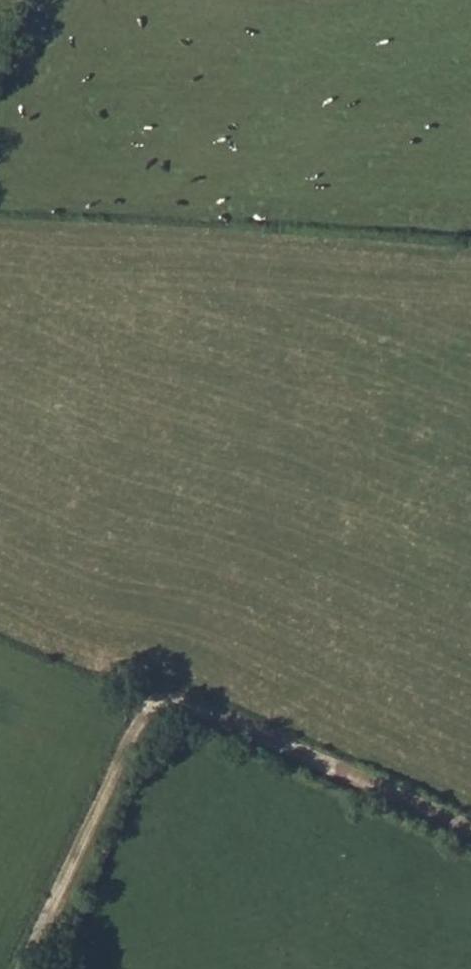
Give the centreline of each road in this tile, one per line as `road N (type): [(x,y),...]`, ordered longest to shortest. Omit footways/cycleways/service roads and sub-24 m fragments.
road 1 (track): [(470,833),(157,693),(41,968)]

